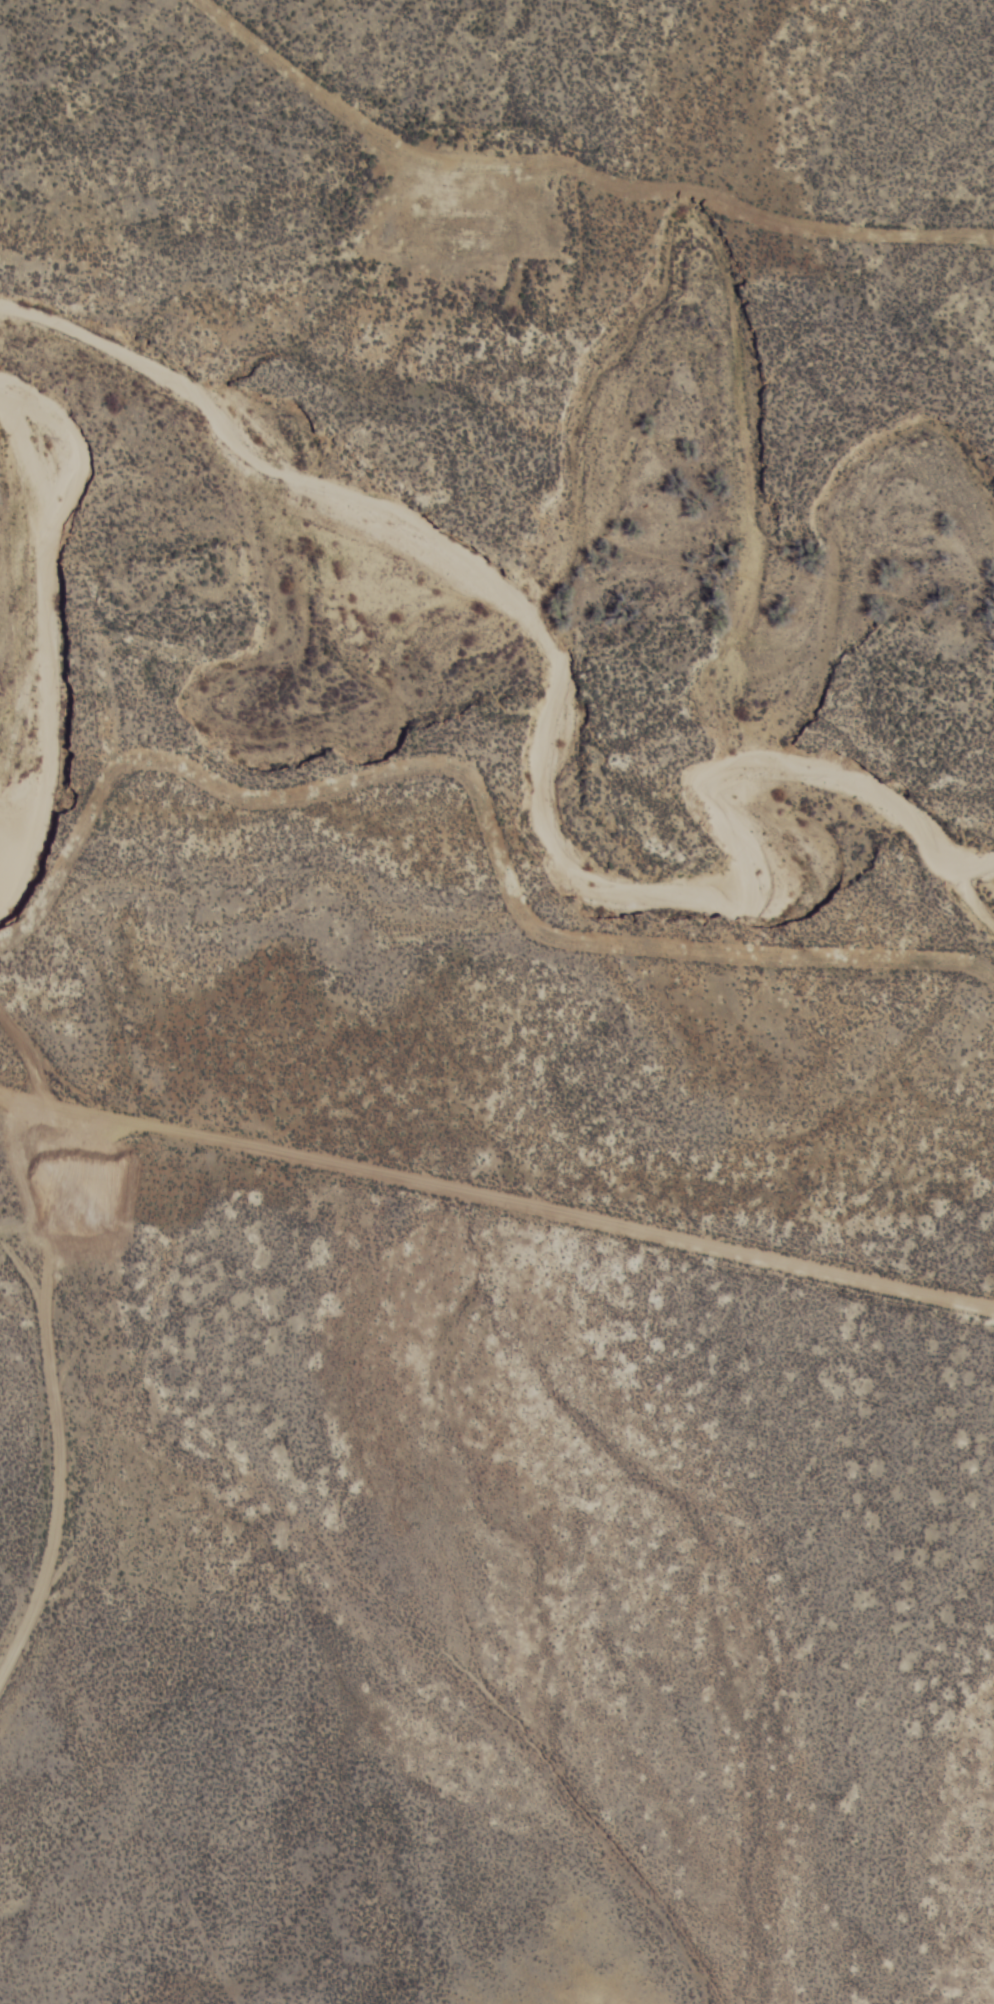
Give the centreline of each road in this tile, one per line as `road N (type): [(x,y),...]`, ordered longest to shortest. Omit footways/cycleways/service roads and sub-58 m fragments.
road 1 (residential): [(0,1098),(993,1300)]
road 2 (residential): [(0,1681),(67,1574),(83,1505),(72,1399),(25,1330),(0,1315)]

